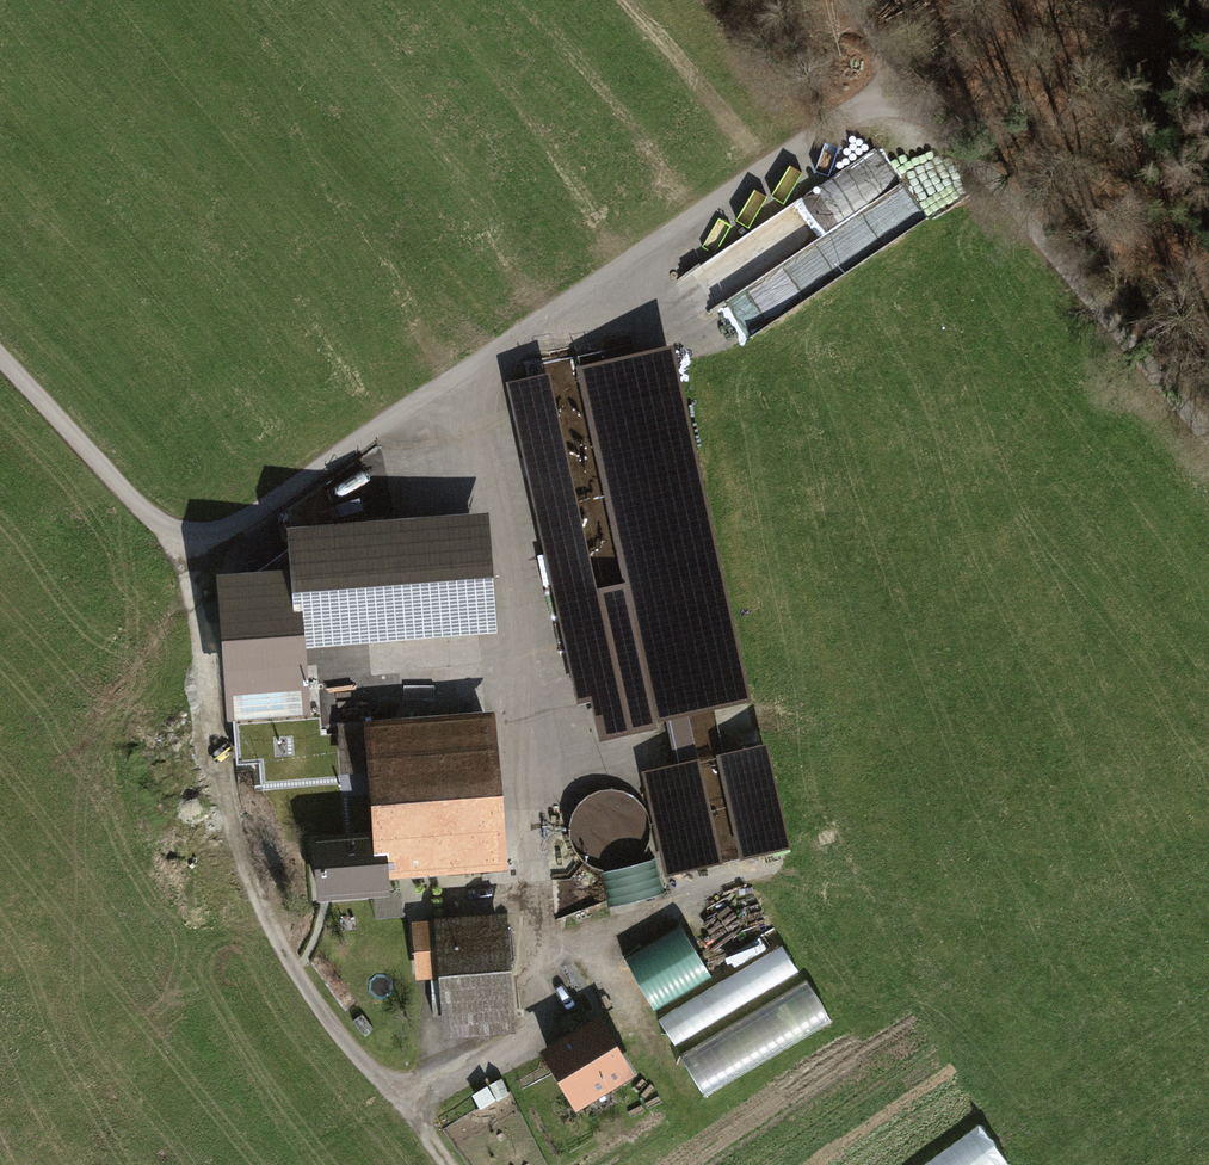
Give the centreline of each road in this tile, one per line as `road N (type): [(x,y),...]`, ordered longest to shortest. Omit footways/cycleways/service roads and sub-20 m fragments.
road 1 (track): [(899,75),(479,364),(180,557)]
road 2 (track): [(180,557),(234,722),(264,898),(285,954),(328,1021),(445,1164)]
road 3 (track): [(899,75),(1208,431)]
road 4 (track): [(180,557),(0,359)]
road 5 (track): [(479,364),(524,614)]

